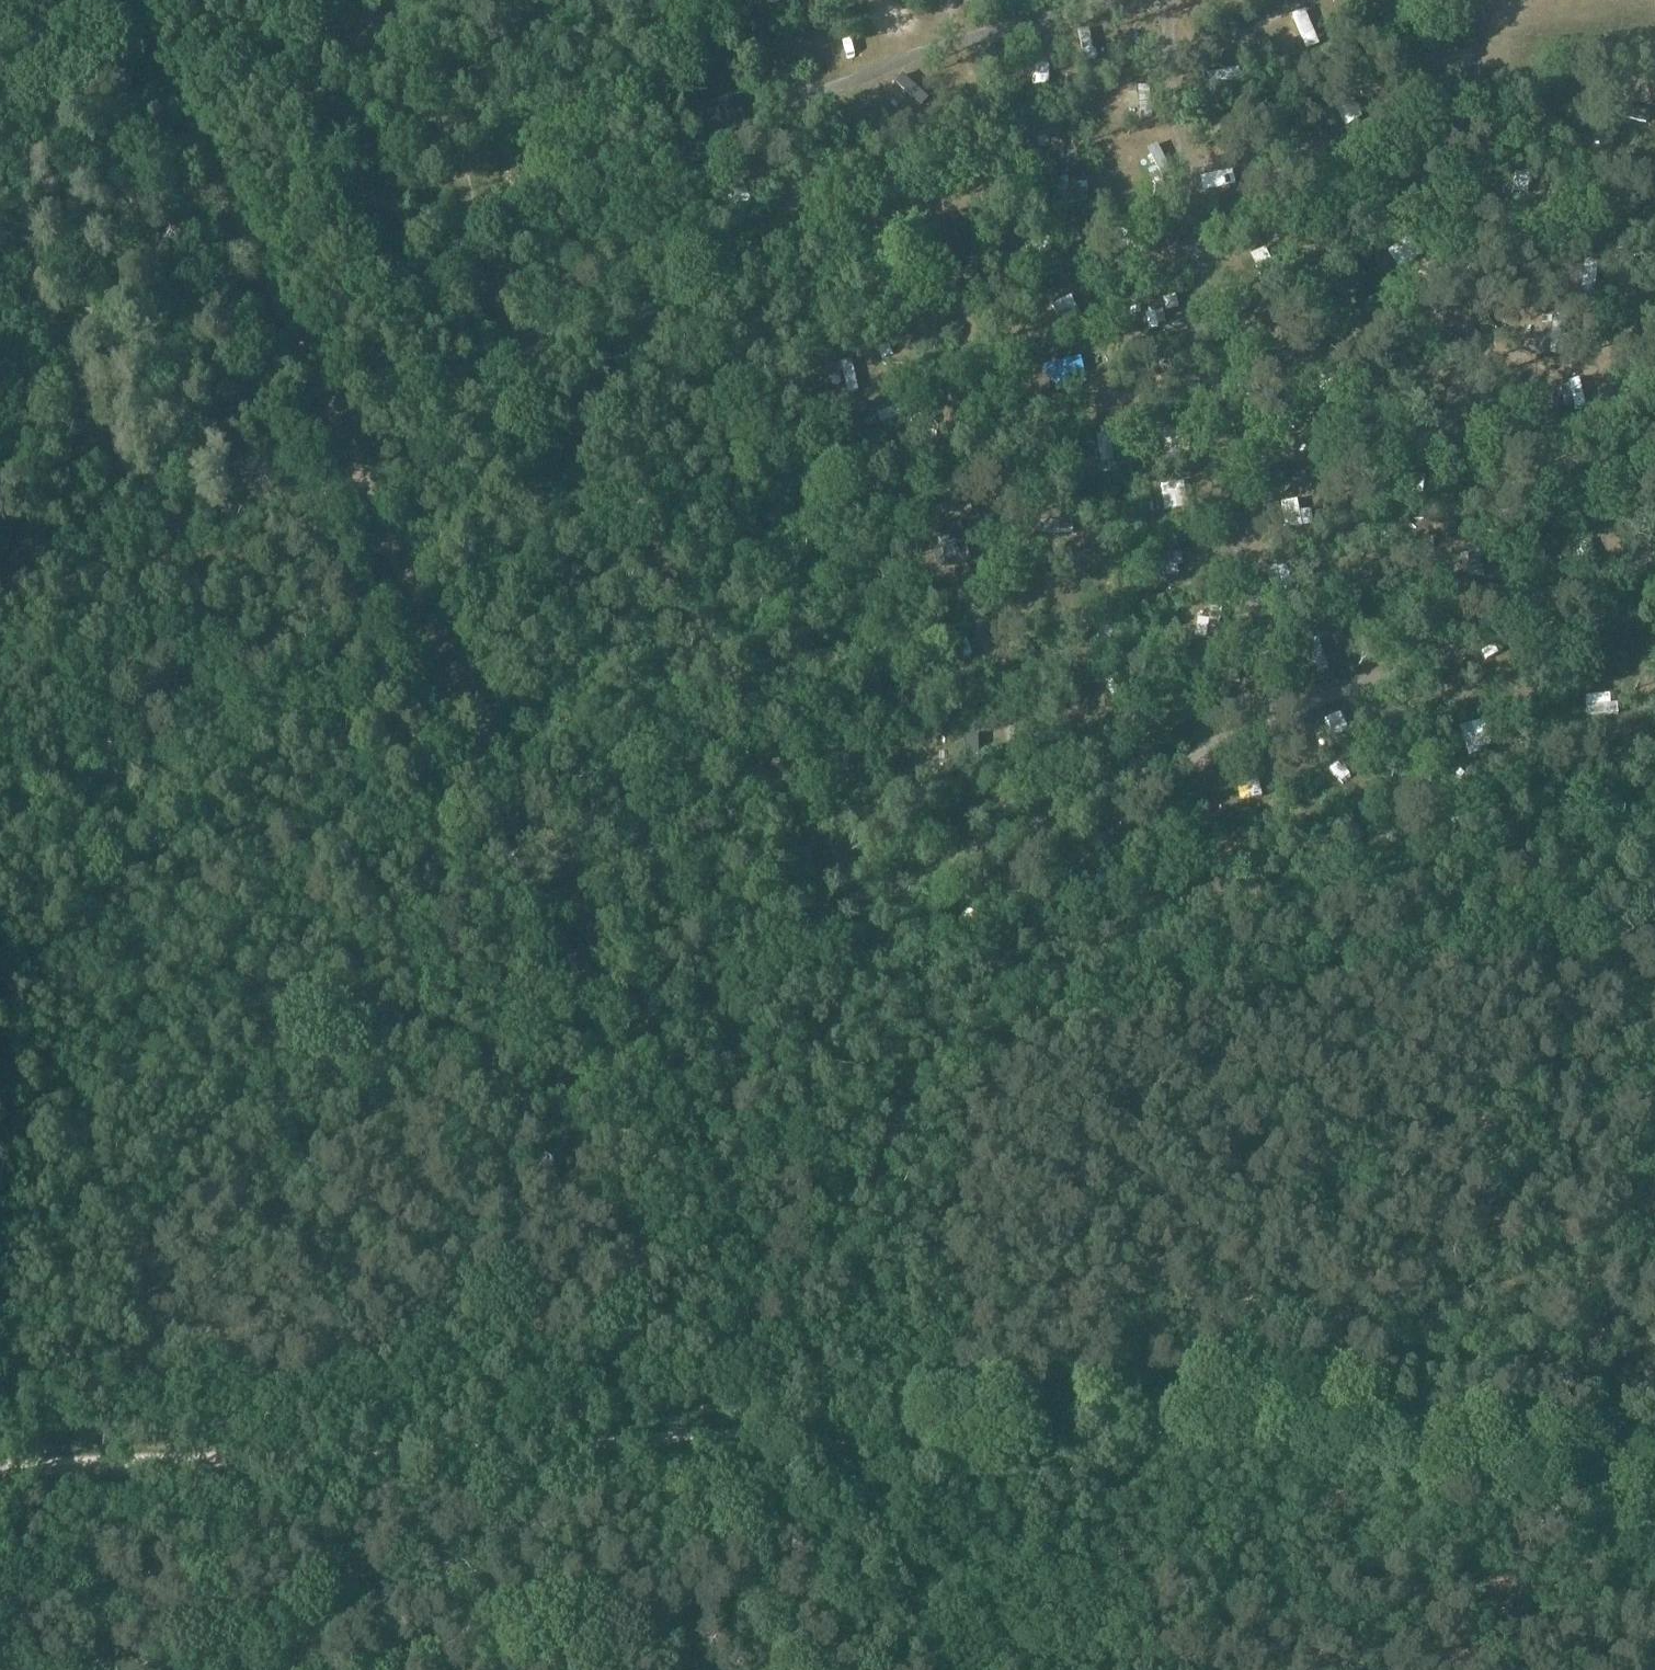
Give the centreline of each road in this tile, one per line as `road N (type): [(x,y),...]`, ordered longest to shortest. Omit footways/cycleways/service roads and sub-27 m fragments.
road 1 (track): [(1654,1472),(1210,1392),(652,1450),(0,1471)]

